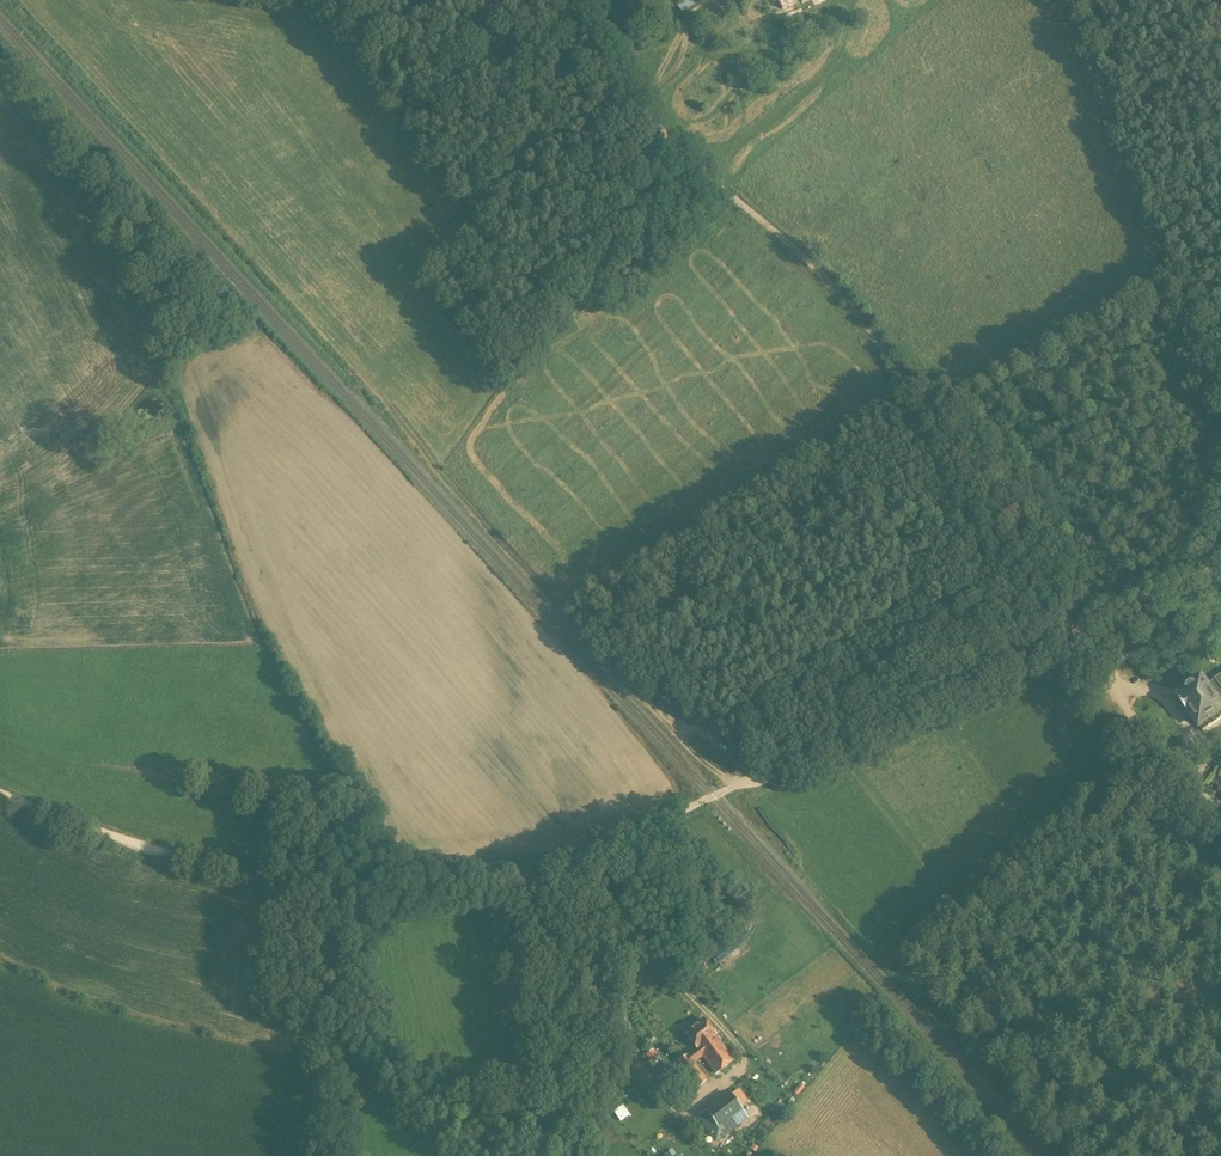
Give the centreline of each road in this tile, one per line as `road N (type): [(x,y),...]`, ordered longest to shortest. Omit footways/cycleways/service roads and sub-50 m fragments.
road 1 (track): [(595,0),(671,143),(852,304),(1073,633)]
road 2 (track): [(1073,633),(602,850),(541,865),(338,884)]
road 3 (track): [(736,787),(638,692),(391,408)]
road 4 (track): [(1220,385),(1141,210),(1085,35),(1064,0)]
road 5 (track): [(338,884),(263,877),(164,852),(0,791)]
road 6 (track): [(339,1155),(338,884)]
road 7 (track): [(1073,633),(1198,806),(1220,817)]
road 8 (track): [(1205,573),(1125,603),(1073,633)]

